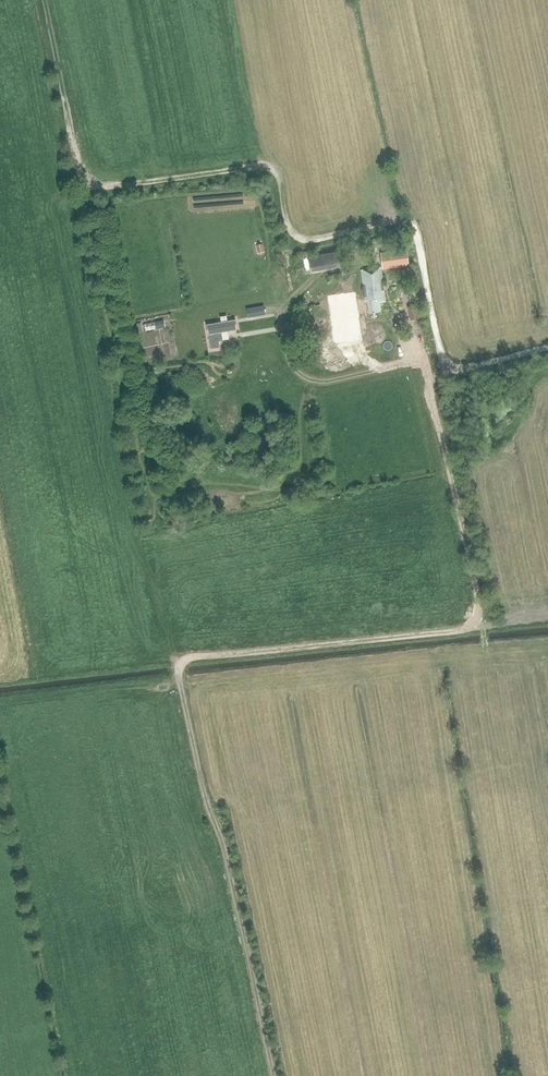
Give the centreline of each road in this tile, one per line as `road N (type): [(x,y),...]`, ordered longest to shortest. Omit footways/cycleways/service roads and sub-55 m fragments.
road 1 (track): [(269,1075),(174,675),(185,658),(467,629),(477,602),(425,376),(547,344)]
road 2 (track): [(448,370),(424,305),(411,227)]

